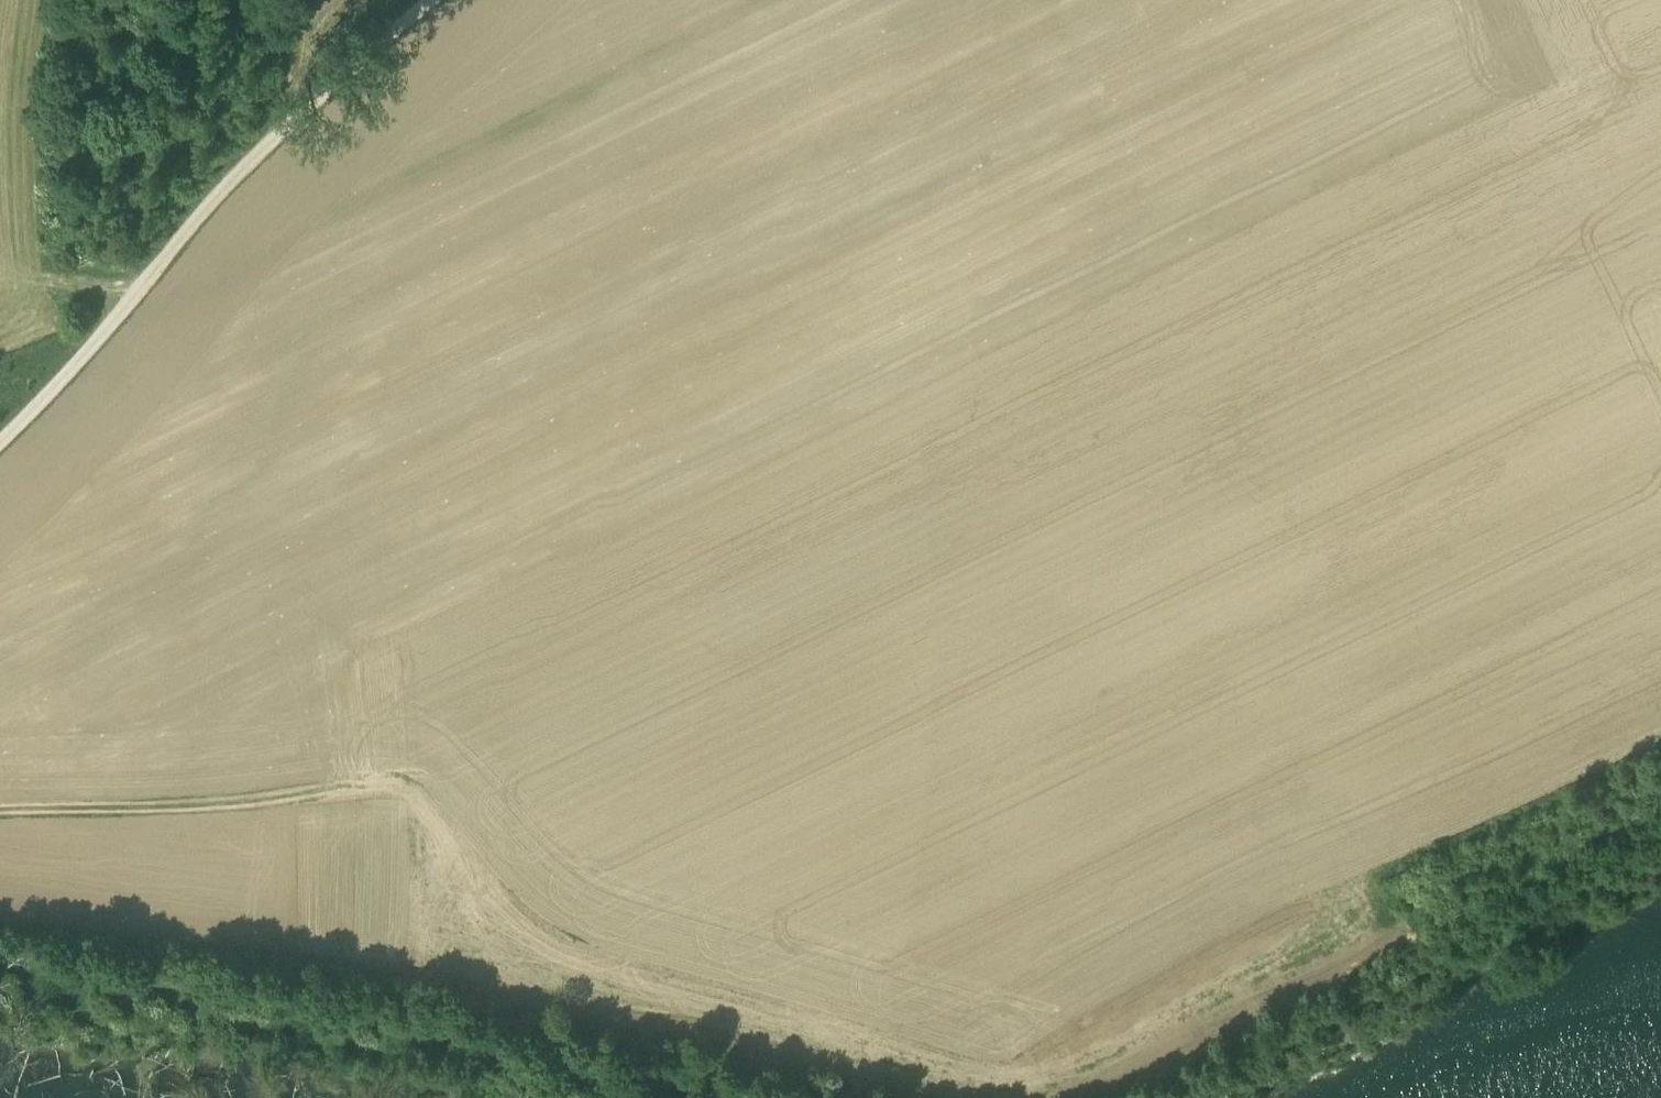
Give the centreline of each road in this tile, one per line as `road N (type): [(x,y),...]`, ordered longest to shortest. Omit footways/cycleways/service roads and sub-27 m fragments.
road 1 (track): [(0,441),(95,345),(254,157),(432,0)]
road 2 (track): [(0,814),(203,808),(270,801),(345,780)]

